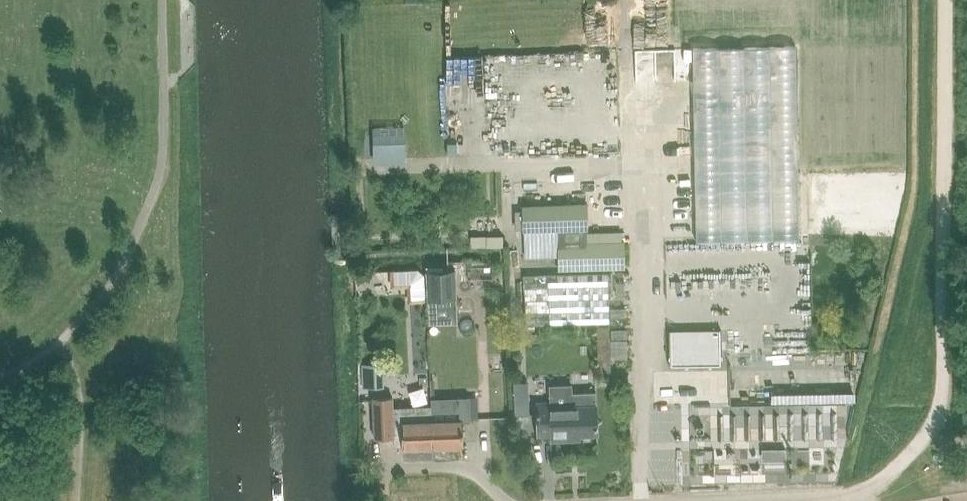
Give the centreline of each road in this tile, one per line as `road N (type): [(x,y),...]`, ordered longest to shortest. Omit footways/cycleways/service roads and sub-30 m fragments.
road 1 (track): [(946,0),(941,404),(917,446),(857,495)]

